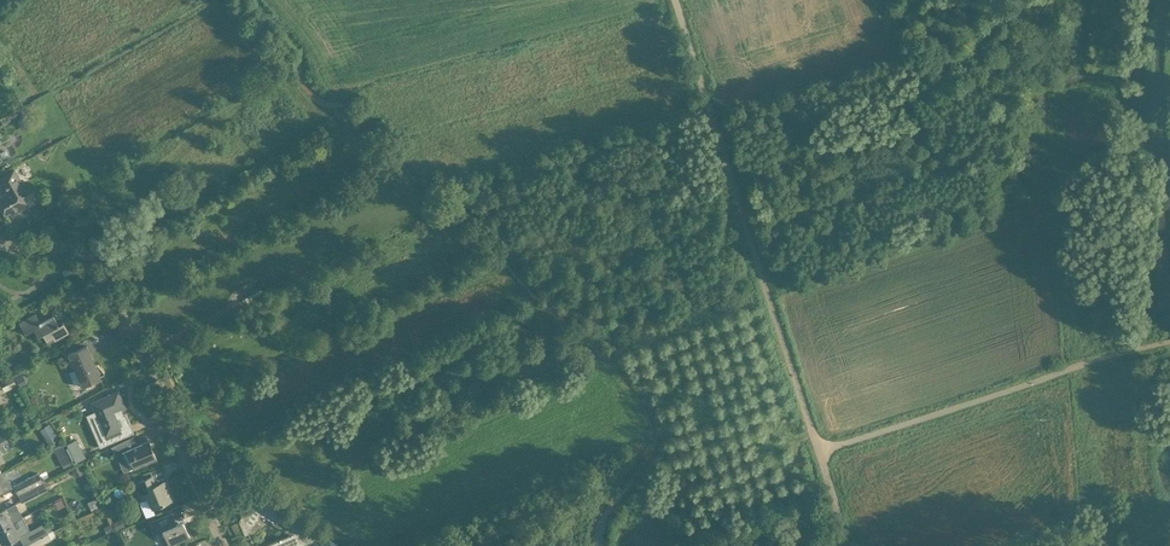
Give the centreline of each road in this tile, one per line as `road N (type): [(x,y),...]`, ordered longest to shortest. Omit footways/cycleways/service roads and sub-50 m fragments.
road 1 (unclassified): [(818,454),(676,0)]
road 2 (unclassified): [(222,545),(124,317),(88,258),(76,249),(0,245)]
road 3 (unclassified): [(818,454),(1164,343)]

